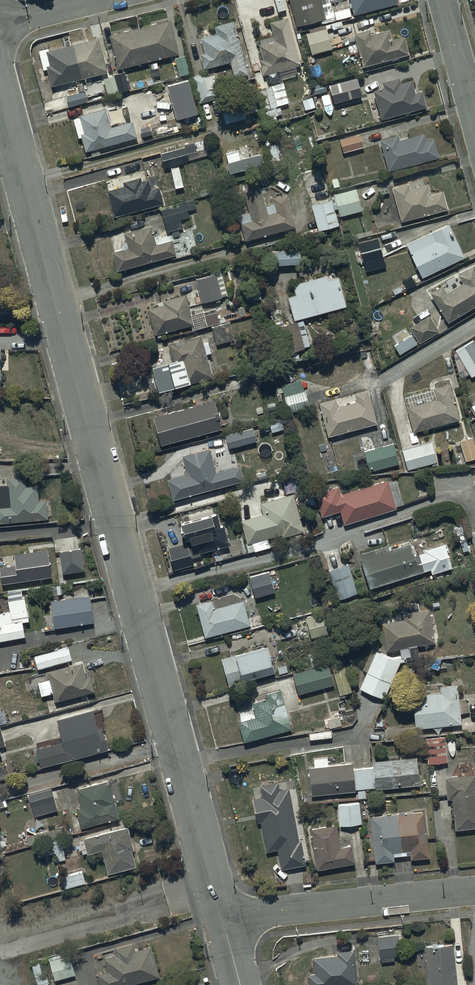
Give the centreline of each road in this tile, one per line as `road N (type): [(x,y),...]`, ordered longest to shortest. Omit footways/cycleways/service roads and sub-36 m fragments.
road 1 (residential): [(0,92),(217,920)]
road 2 (residential): [(217,920),(474,891)]

